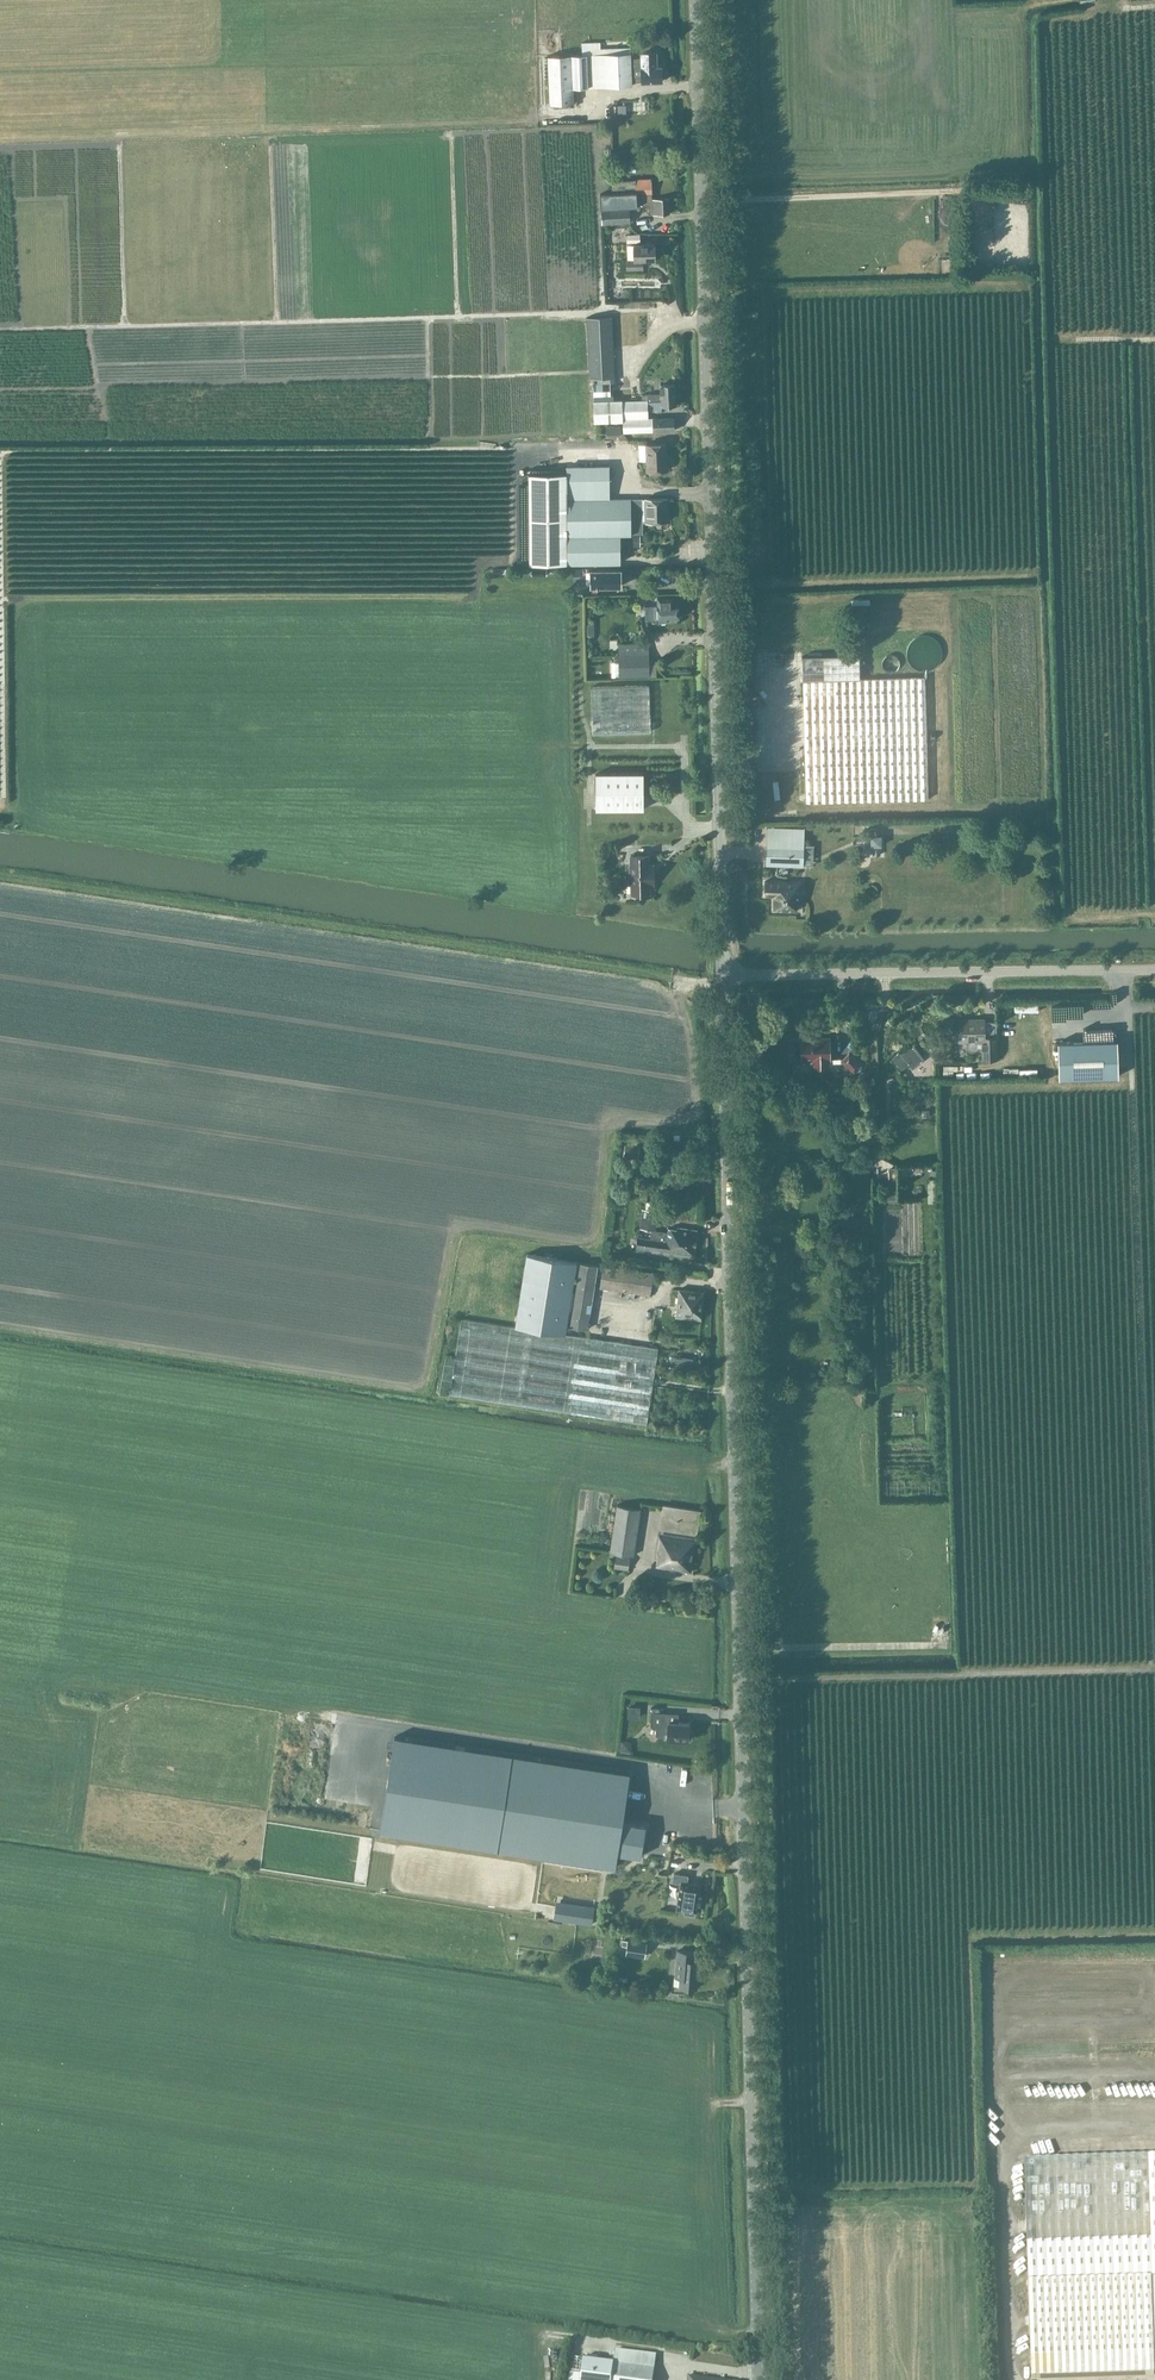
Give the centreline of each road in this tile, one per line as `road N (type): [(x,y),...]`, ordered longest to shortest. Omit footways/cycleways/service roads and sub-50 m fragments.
road 1 (unclassified): [(759,2379),(724,977)]
road 2 (unclassified): [(724,977),(694,0)]
road 3 (track): [(724,977),(673,981),(0,877)]
road 4 (track): [(513,448),(0,450)]
road 5 (unclassified): [(724,977),(1154,969)]
road 6 (track): [(2,796),(0,455)]

